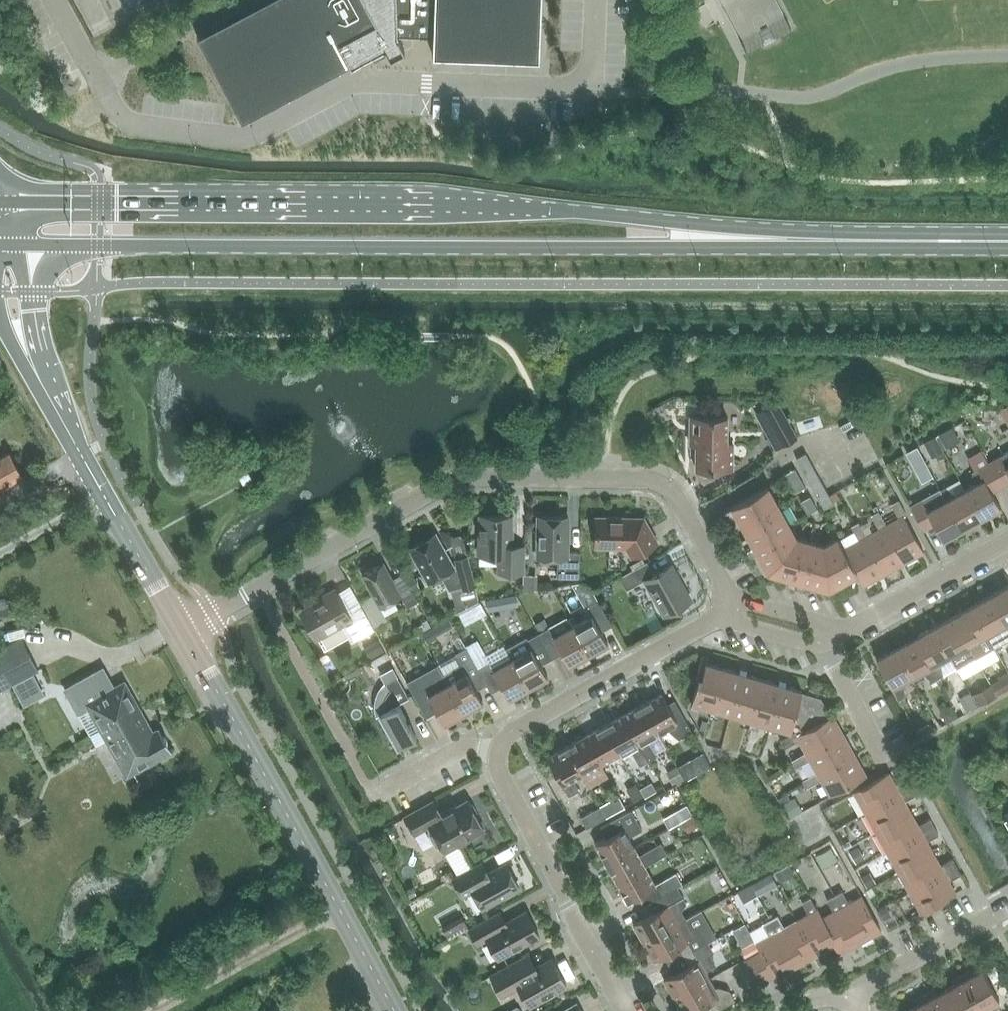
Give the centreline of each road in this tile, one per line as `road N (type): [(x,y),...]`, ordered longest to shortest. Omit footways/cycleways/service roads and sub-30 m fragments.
road 1 (primary): [(714,236),(622,216),(456,205),(3,202)]
road 2 (primary): [(20,243),(626,248),(714,236)]
road 3 (residential): [(180,630),(442,483),(486,473),(665,483),(722,588)]
road 4 (tertiary): [(396,1010),(180,630)]
road 5 (tertiary): [(180,630),(22,341)]
road 6 (primary): [(1007,240),(714,236)]
road 7 (residential): [(625,1010),(502,782),(500,752)]
road 8 (residential): [(500,752),(505,736),(712,616)]
road 9 (residential): [(843,626),(1007,541)]
road 10 (residential): [(849,997),(1007,910)]
road 11 (residential): [(500,752),(472,745),(376,794)]
road 12 (residential): [(712,616),(834,652)]
road 13 (residential): [(843,626),(722,588)]

